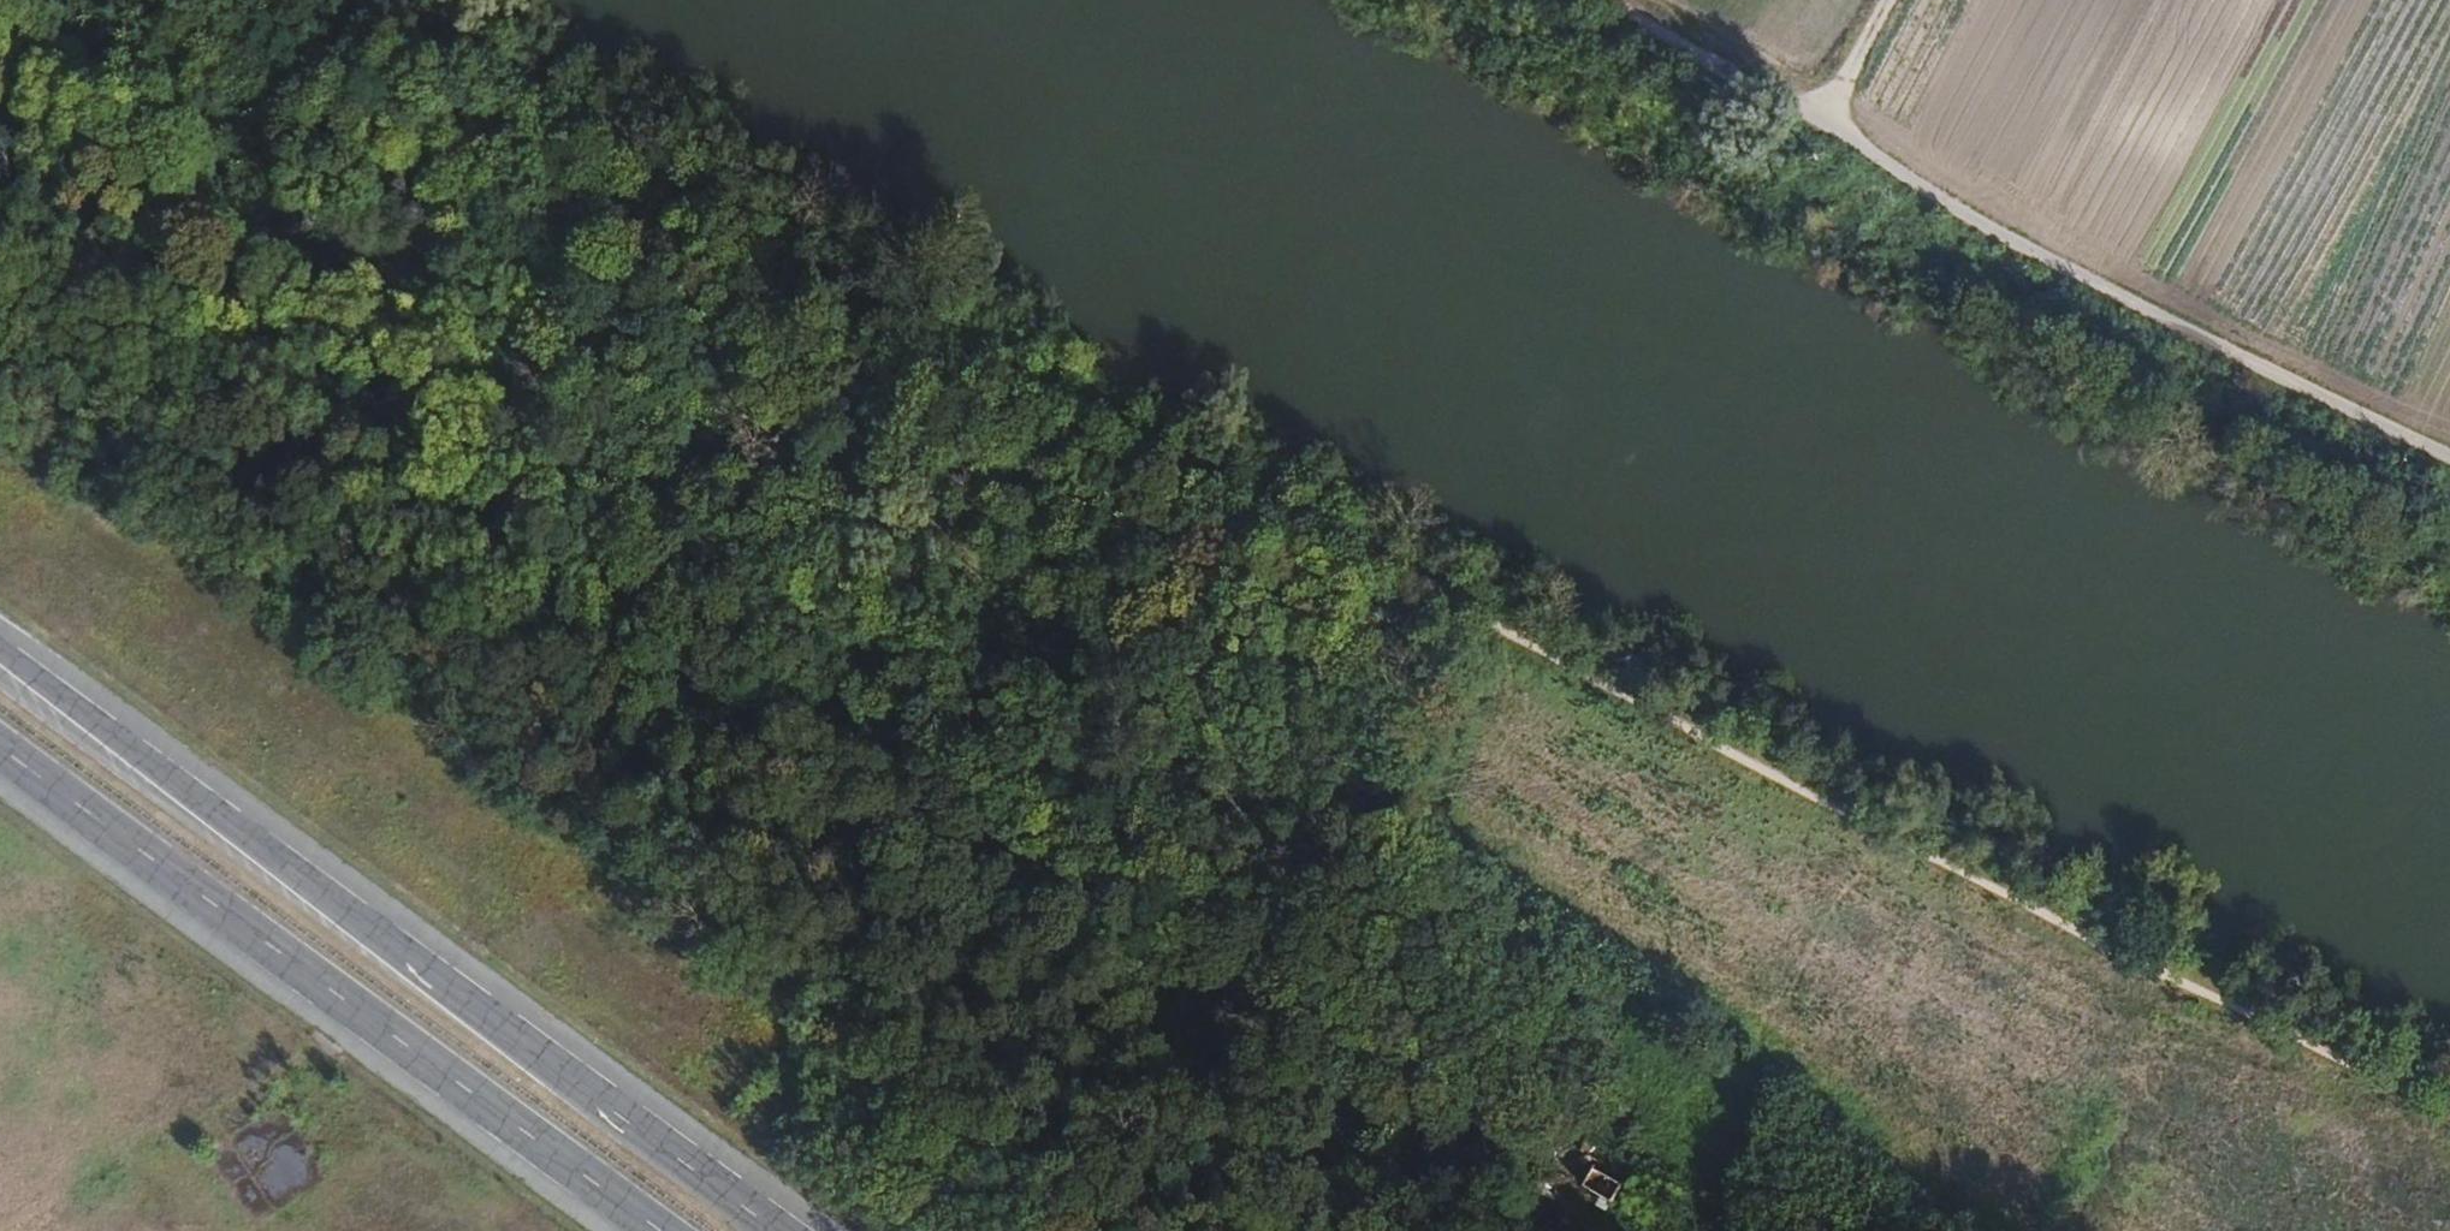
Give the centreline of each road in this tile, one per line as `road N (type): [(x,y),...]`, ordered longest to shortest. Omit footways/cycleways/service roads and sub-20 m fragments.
road 1 (primary): [(782,1230),(0,652)]
road 2 (unclassified): [(1610,0),(2082,279),(2449,458)]
road 3 (primary): [(0,748),(660,1230)]
road 4 (track): [(29,1230),(295,1052)]
road 5 (track): [(2195,991),(2058,1230)]
road 6 (track): [(1819,127),(1886,0)]

